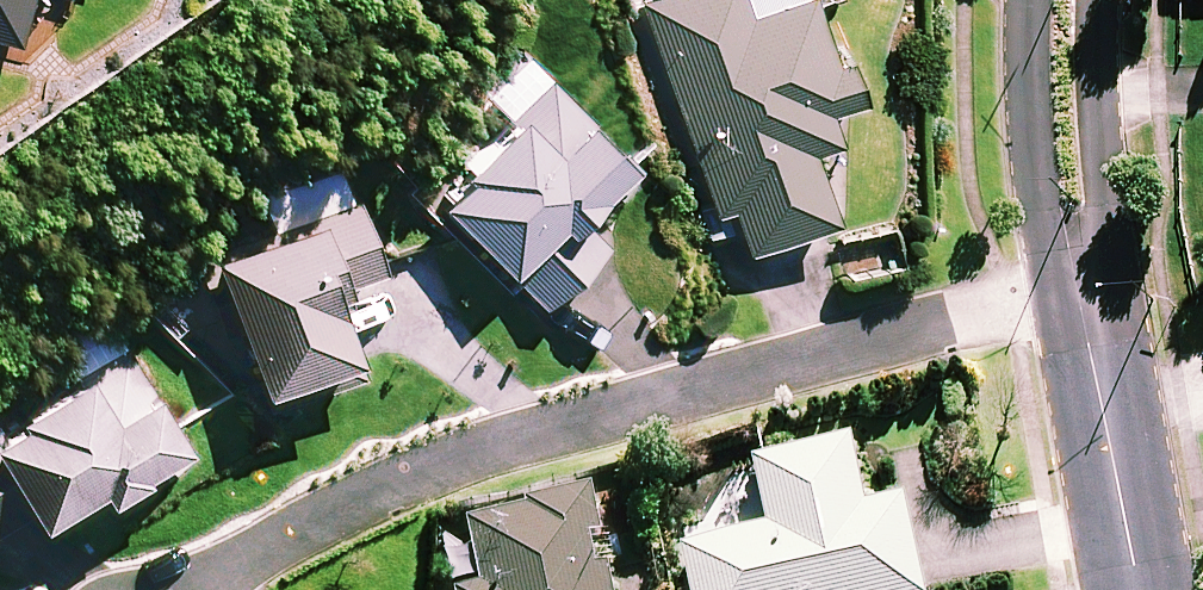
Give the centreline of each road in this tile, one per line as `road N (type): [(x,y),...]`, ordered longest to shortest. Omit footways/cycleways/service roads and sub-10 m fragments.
road 1 (residential): [(209,589),(276,544),(457,457),(1082,287)]
road 2 (residential): [(1136,589),(1082,287)]
road 3 (residential): [(1082,287),(1064,94),(1071,0)]

